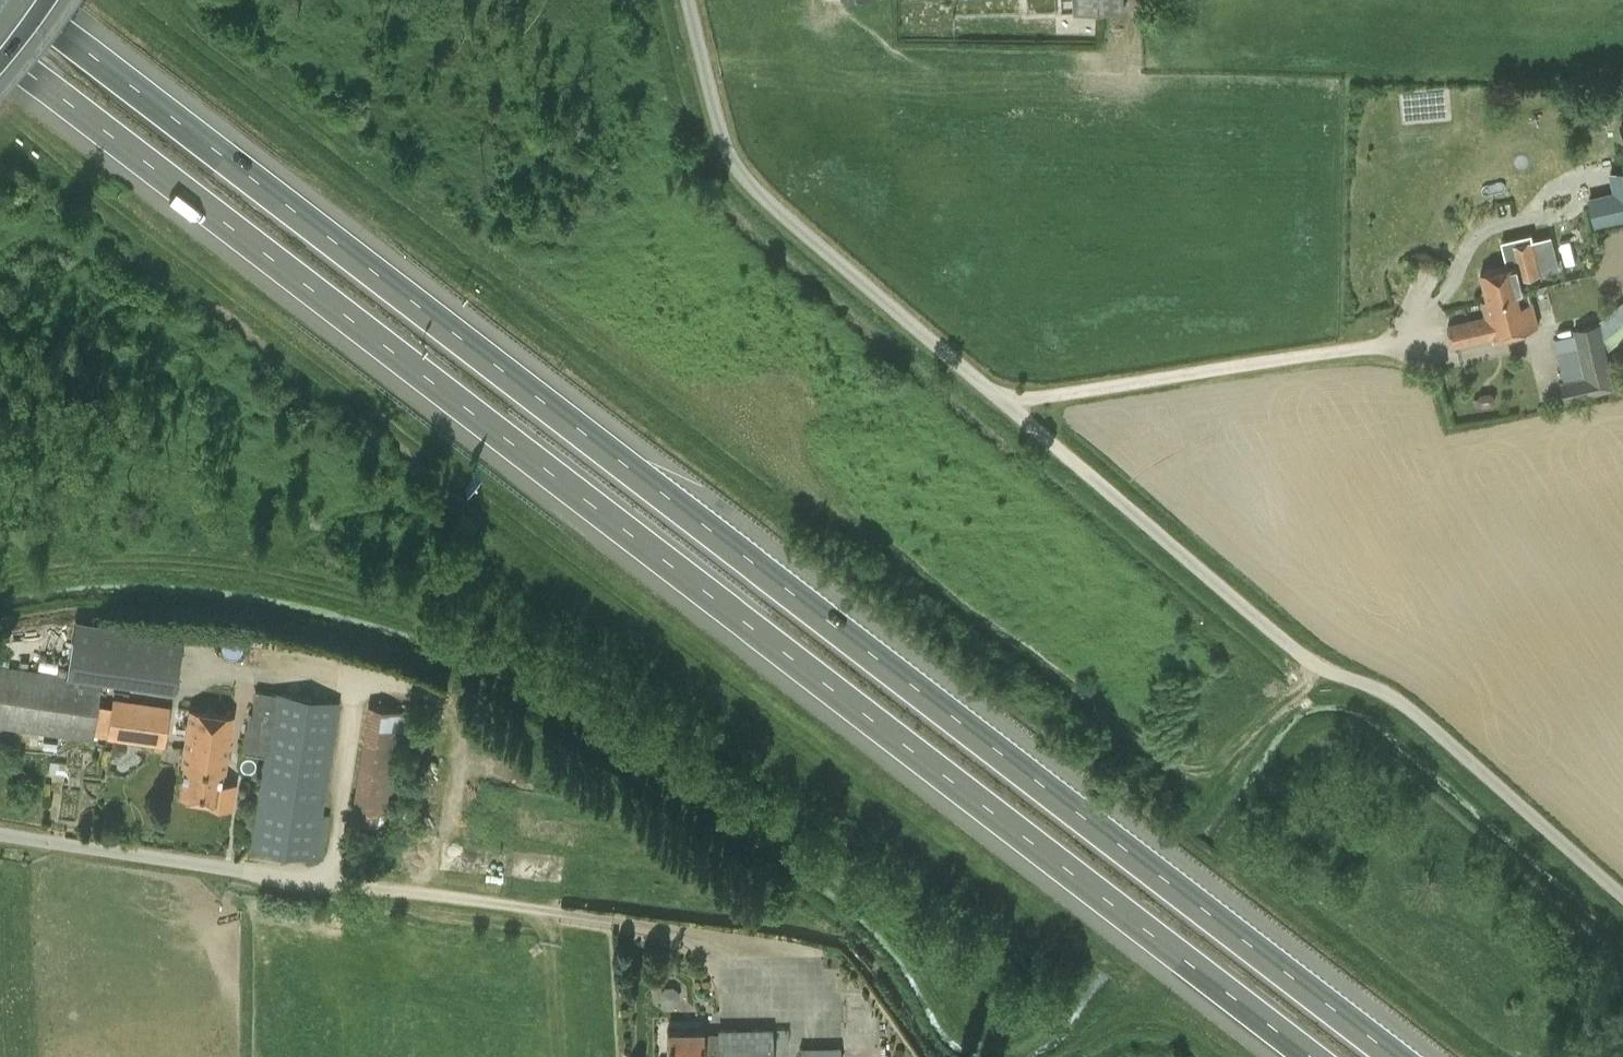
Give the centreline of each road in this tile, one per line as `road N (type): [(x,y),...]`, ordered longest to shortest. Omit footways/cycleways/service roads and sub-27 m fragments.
road 1 (motorway): [(1396,1056),(20,0)]
road 2 (motorway): [(0,50),(1312,1056)]
road 3 (unclassified): [(1622,894),(1410,708),(1299,653),(770,203),(722,136),(688,0)]
road 4 (unclassified): [(0,835),(342,885)]

